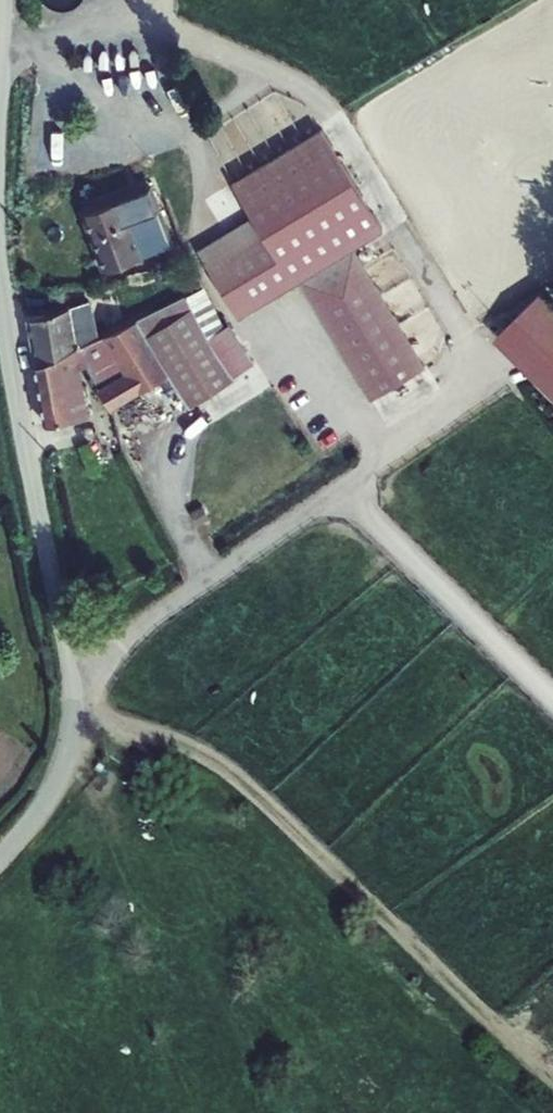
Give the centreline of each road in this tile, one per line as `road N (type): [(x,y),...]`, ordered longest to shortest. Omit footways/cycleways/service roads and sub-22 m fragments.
road 1 (track): [(3,43),(112,28),(179,34),(297,84),(338,124),(484,383),(73,685)]
road 2 (residential): [(0,277),(73,685),(59,772),(0,855)]
road 3 (track): [(338,491),(552,698)]

